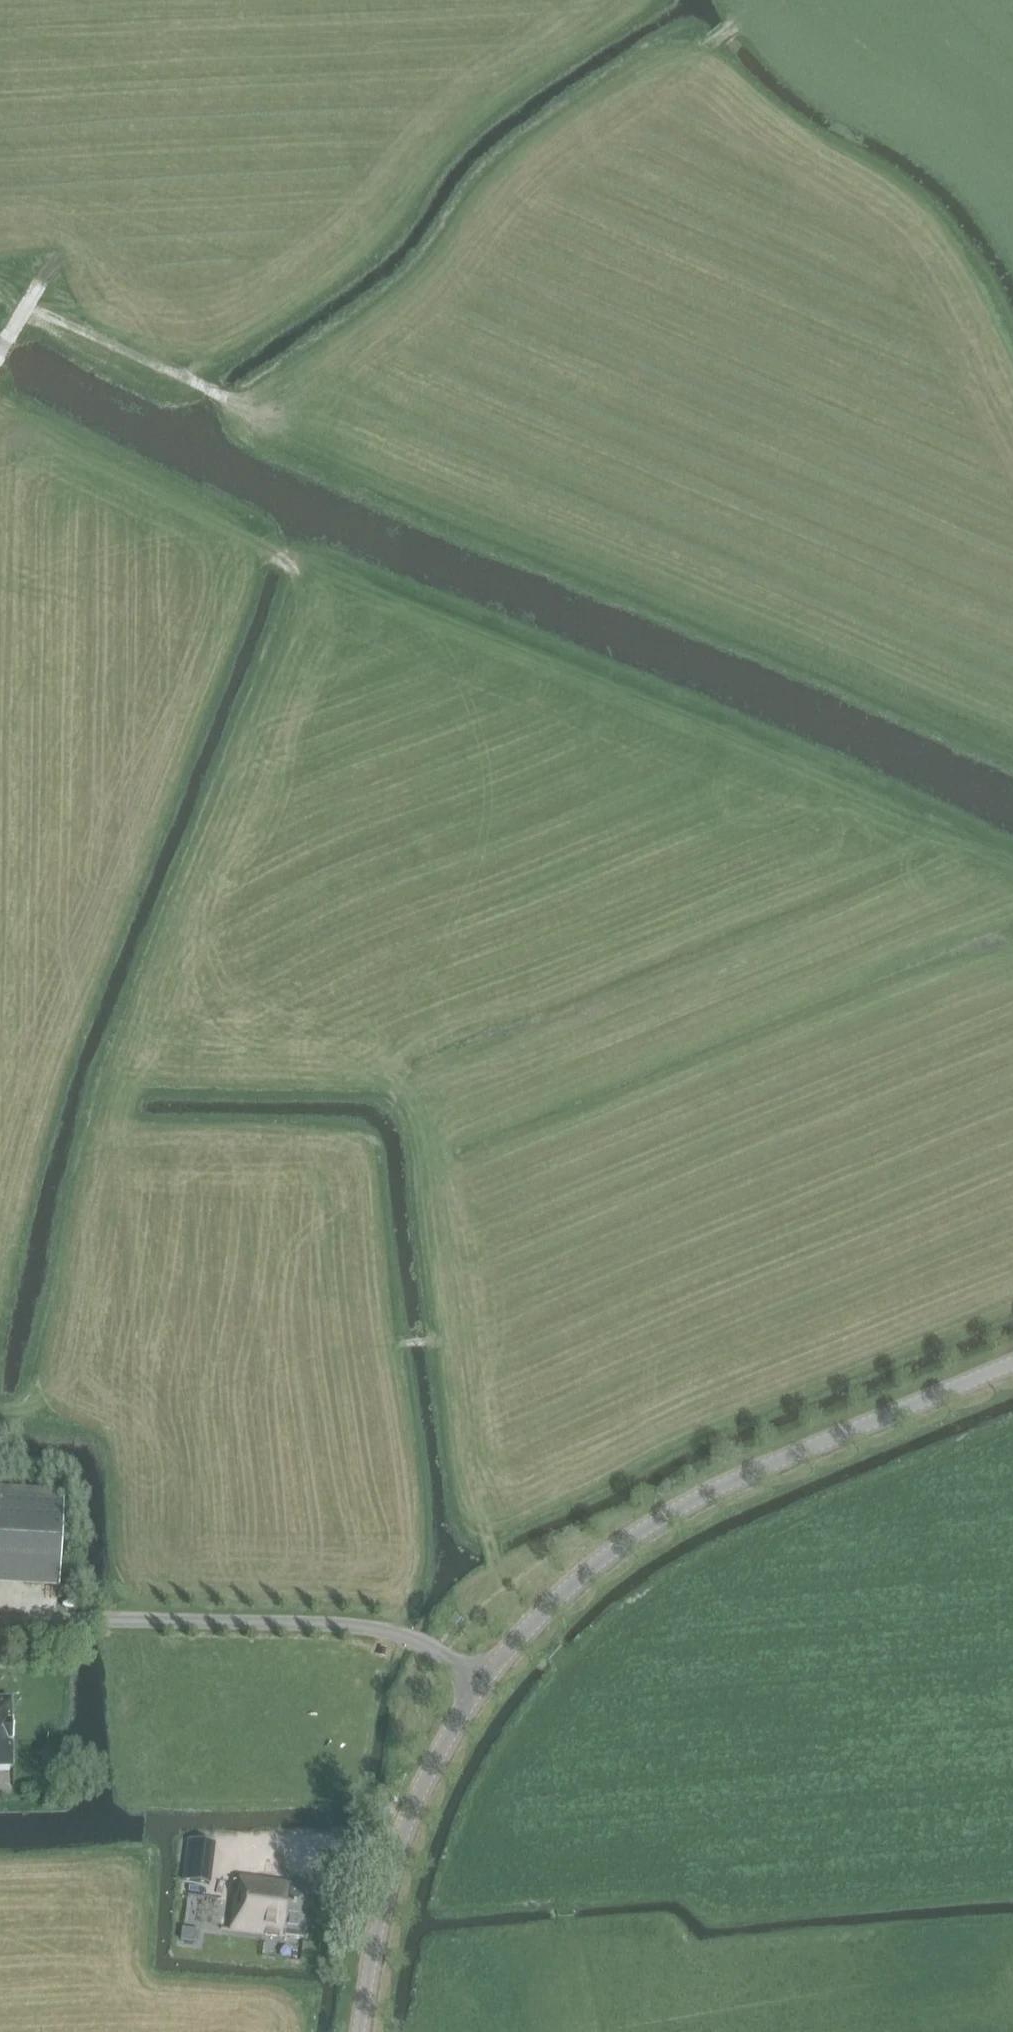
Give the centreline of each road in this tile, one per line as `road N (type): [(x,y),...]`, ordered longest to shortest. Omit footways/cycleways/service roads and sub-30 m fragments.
road 1 (secondary): [(359,2031),(379,1913),(410,1813),(463,1709),(572,1581),(638,1531),(736,1476),(1012,1363)]

